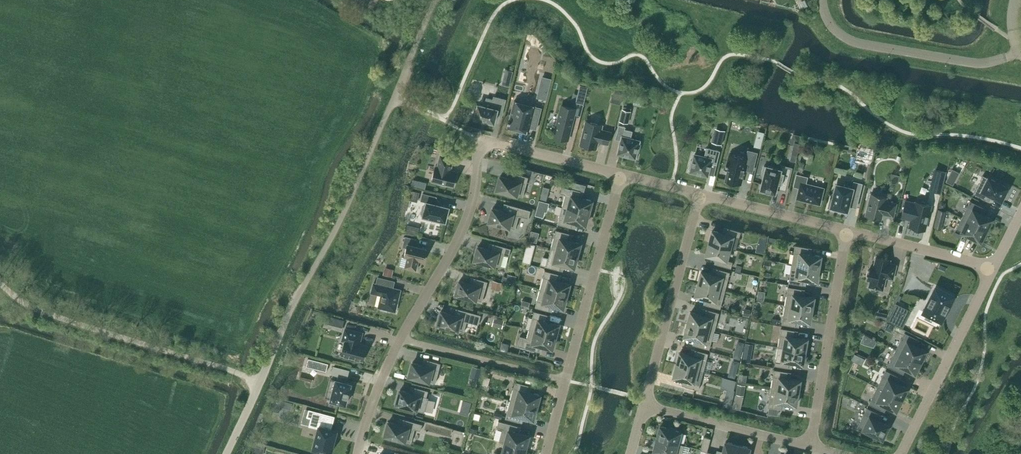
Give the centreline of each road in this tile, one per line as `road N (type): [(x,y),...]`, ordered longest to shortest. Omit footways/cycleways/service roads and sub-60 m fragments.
road 1 (unclassified): [(438,0),(228,453)]
road 2 (residential): [(360,453),(402,340),(466,234),(483,139)]
road 3 (residential): [(624,177),(548,453)]
road 4 (residential): [(1019,54),(971,65),(847,42),(824,14),(823,0)]
road 5 (residential): [(847,234),(812,450)]
road 6 (residential): [(648,403),(702,196)]
road 7 (residential): [(993,270),(903,453)]
road 8 (residential): [(812,450),(648,403)]
road 9 (residential): [(993,270),(847,234)]
road 10 (residential): [(847,234),(702,196)]
road 11 (residential): [(624,177),(483,139)]

